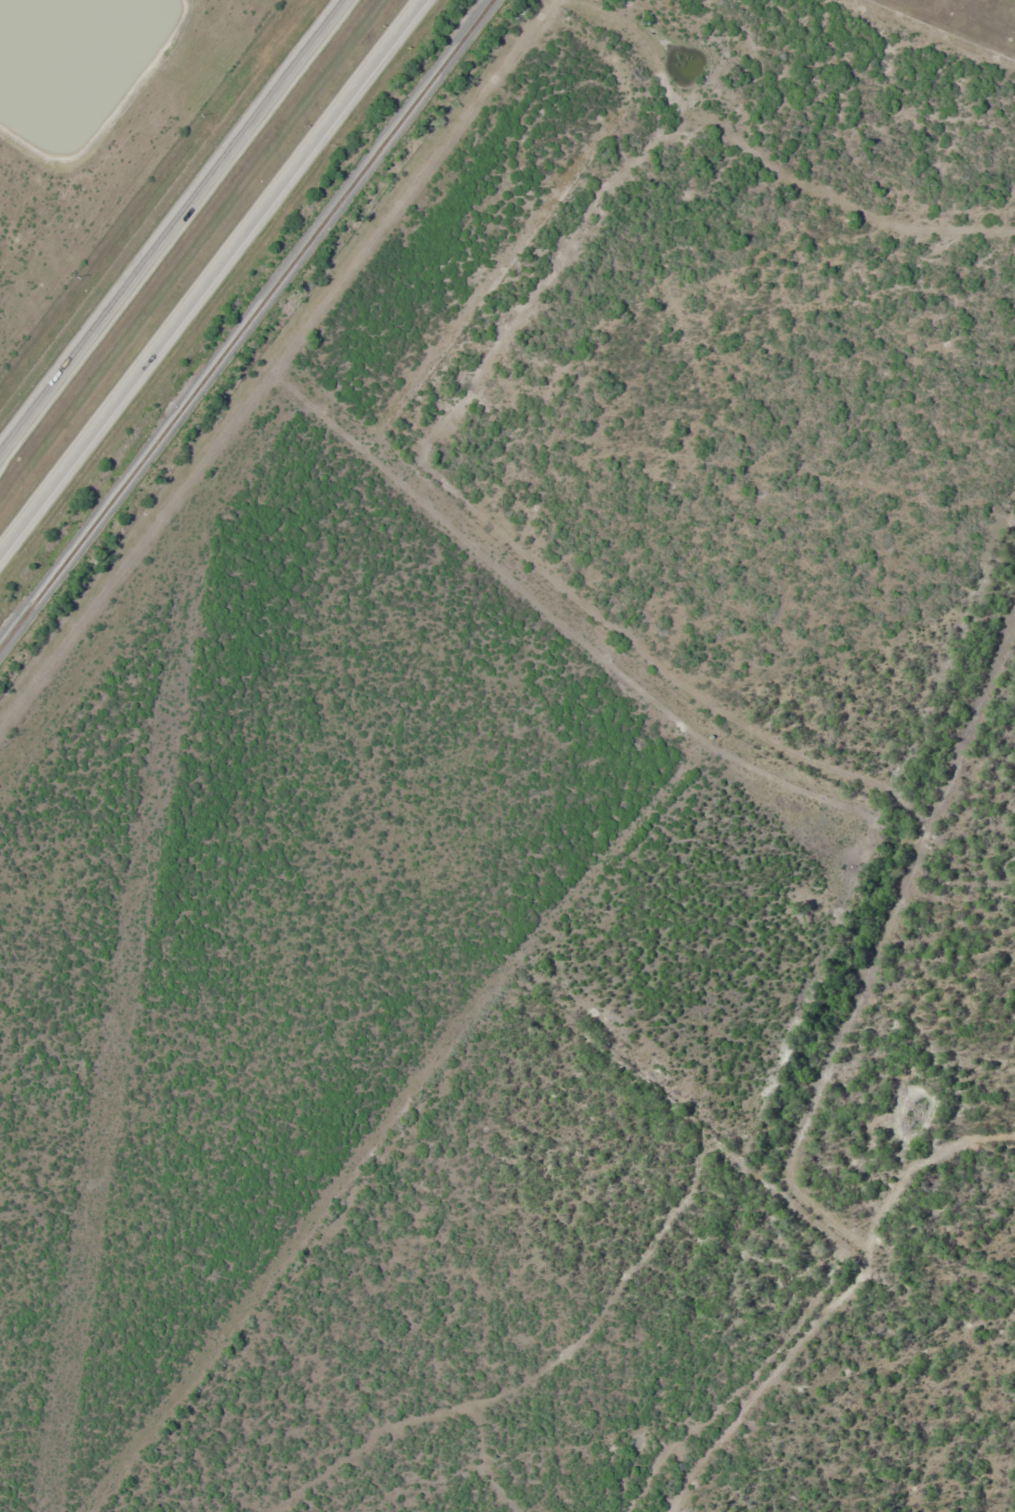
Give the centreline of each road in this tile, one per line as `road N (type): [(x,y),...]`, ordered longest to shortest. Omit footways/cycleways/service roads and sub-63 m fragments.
road 1 (track): [(275,377),(802,833),(980,882),(1009,911),(999,1023)]
road 2 (track): [(0,742),(550,4)]
road 3 (trunk): [(0,544),(414,0)]
road 4 (trunk): [(344,0),(0,449)]

